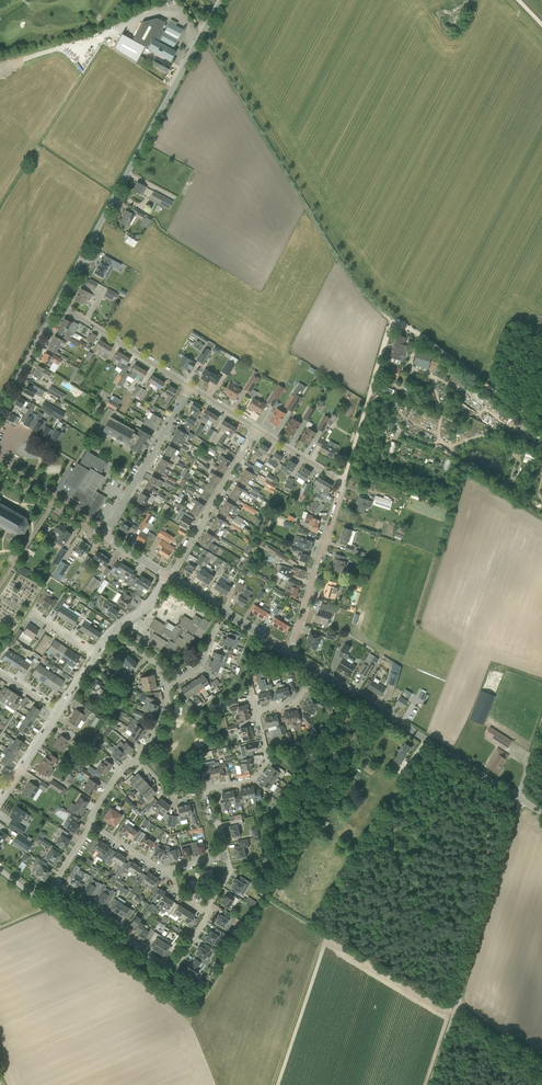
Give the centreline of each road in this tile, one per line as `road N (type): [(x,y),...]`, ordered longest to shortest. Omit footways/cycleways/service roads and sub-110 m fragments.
road 1 (track): [(393,326),(344,270),(202,35)]
road 2 (unclassified): [(84,254),(221,0)]
road 3 (residential): [(289,652),(343,482),(257,427)]
road 4 (tertiary): [(521,798),(313,667)]
road 5 (residential): [(55,884),(123,927),(136,950),(167,969),(208,915)]
road 6 (unclassified): [(459,999),(521,798)]
road 7 (track): [(541,425),(404,325),(393,326)]
road 8 (residential): [(102,536),(188,385)]
road 9 (residential): [(166,575),(257,427)]
road 10 (track): [(393,326),(343,482)]
road 11 (residential): [(188,385),(57,301)]
road 12 (tertiary): [(289,652),(166,575)]
road 13 (residential): [(203,791),(254,779),(267,758),(257,709)]
road 14 (tertiary): [(102,536),(0,470)]

